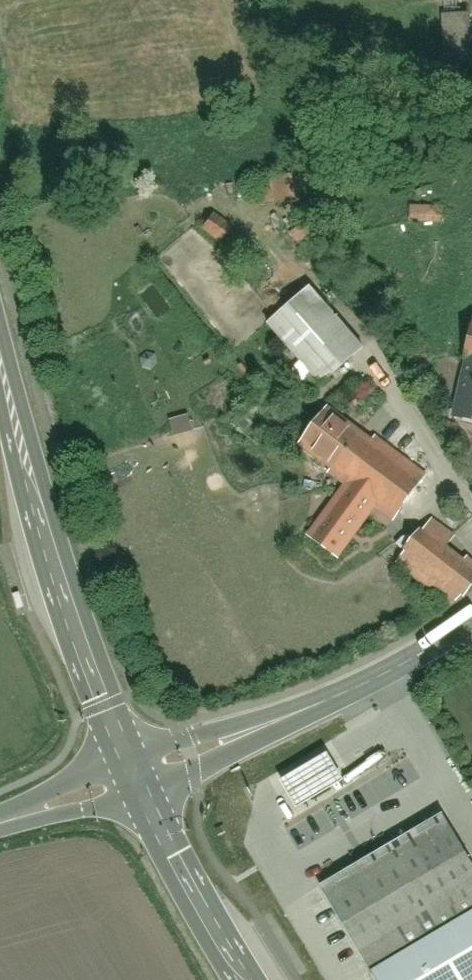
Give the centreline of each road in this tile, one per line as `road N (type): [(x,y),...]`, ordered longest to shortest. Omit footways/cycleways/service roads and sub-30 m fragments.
road 1 (primary): [(133,779),(59,586),(0,365)]
road 2 (tertiary): [(133,779),(353,688),(471,622)]
road 3 (primary): [(248,979),(133,779)]
road 4 (tertiary): [(0,823),(133,779)]

